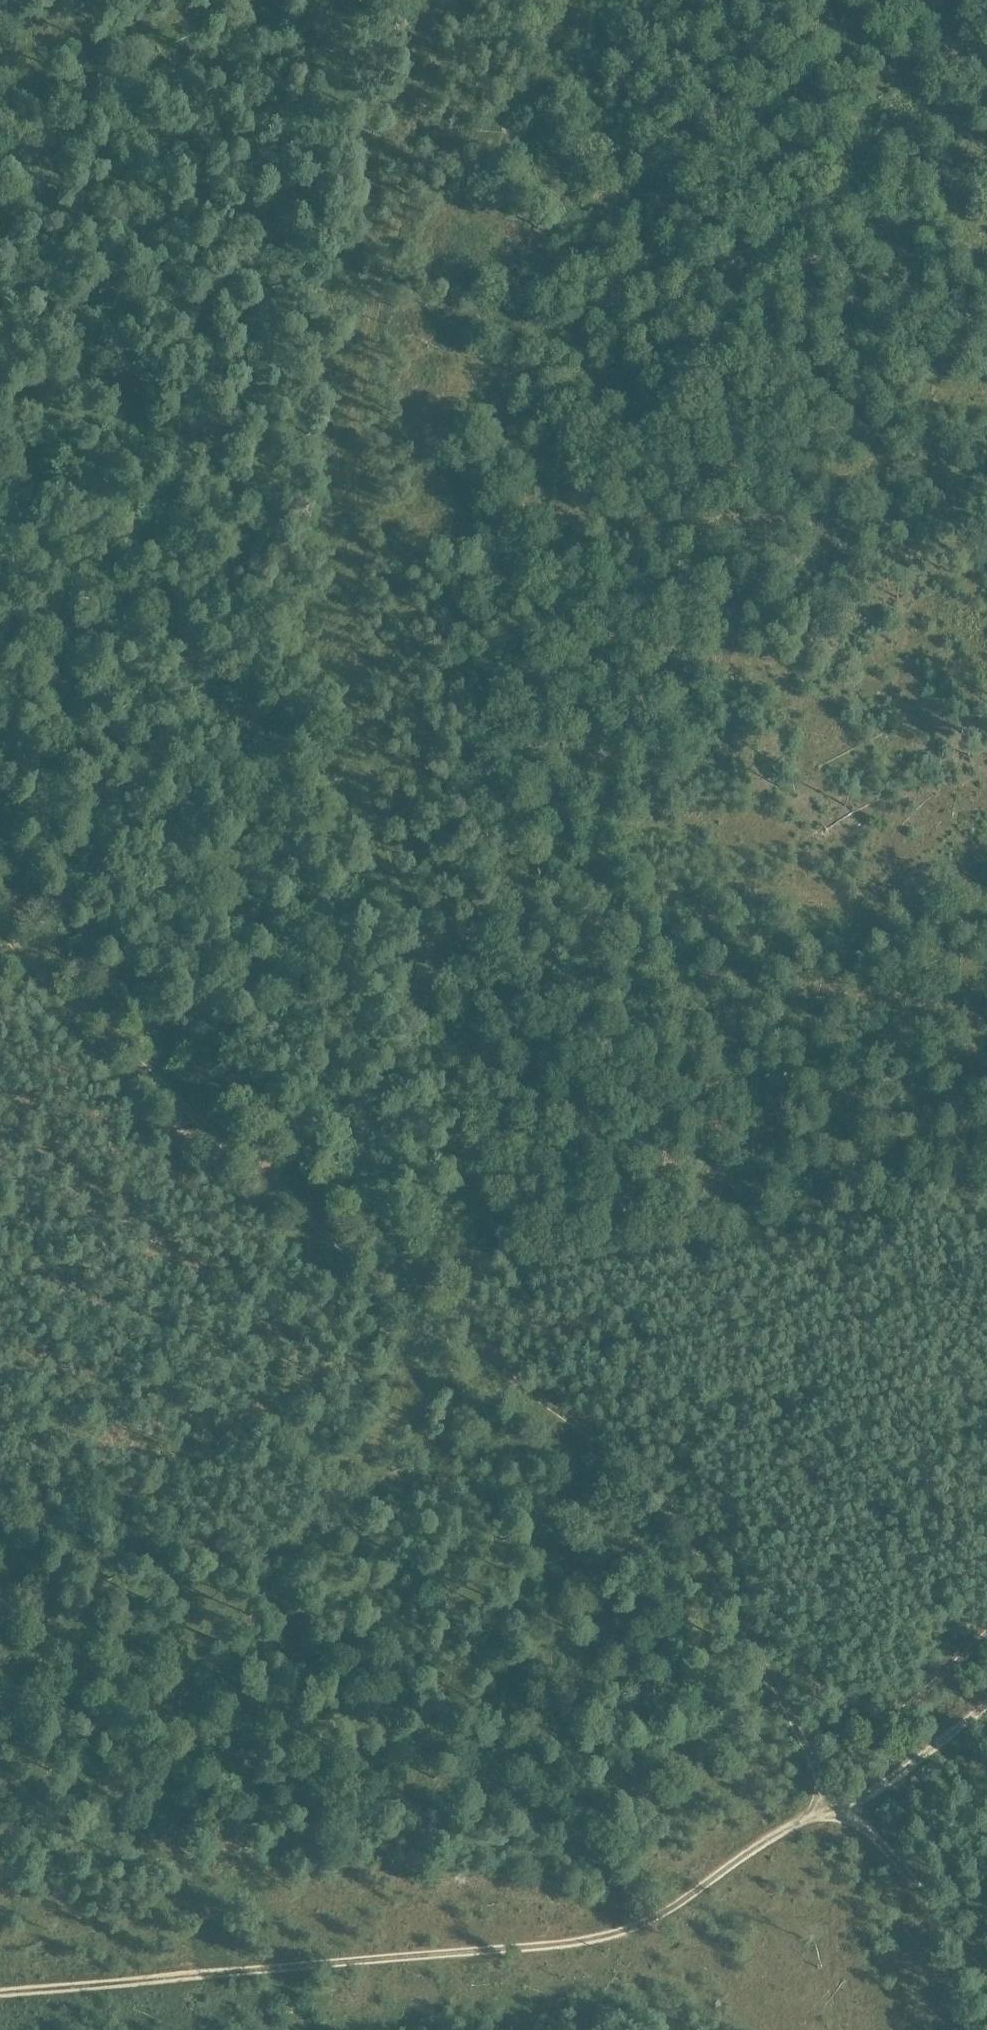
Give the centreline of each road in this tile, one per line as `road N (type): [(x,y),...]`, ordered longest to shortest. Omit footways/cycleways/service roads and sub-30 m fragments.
road 1 (track): [(474,1354),(472,1195),(361,705),(349,558),(356,408),(412,56),(413,0)]
road 2 (track): [(827,1814),(611,1945),(0,1993)]
road 3 (track): [(474,1354),(274,1186),(0,923)]
road 4 (track): [(827,1814),(814,1762),(771,1679),(648,1480),(474,1354)]
road 5 (track): [(986,1633),(831,1774),(827,1814)]
road 6 (track): [(986,1964),(827,1814)]
road 7 (track): [(986,1704),(827,1814)]

